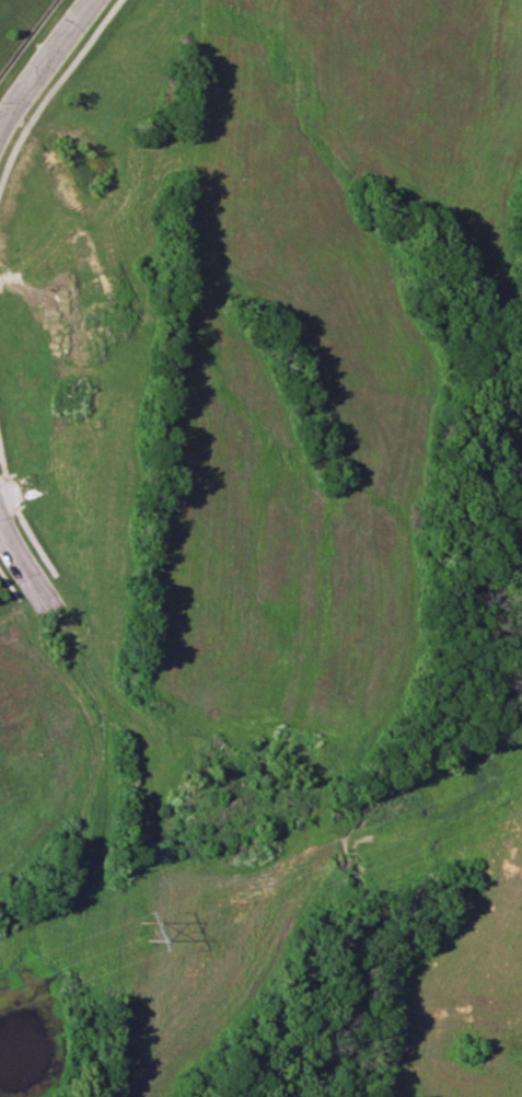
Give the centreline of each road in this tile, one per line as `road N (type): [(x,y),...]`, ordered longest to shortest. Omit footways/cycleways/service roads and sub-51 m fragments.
road 1 (residential): [(90,0),(0,130)]

